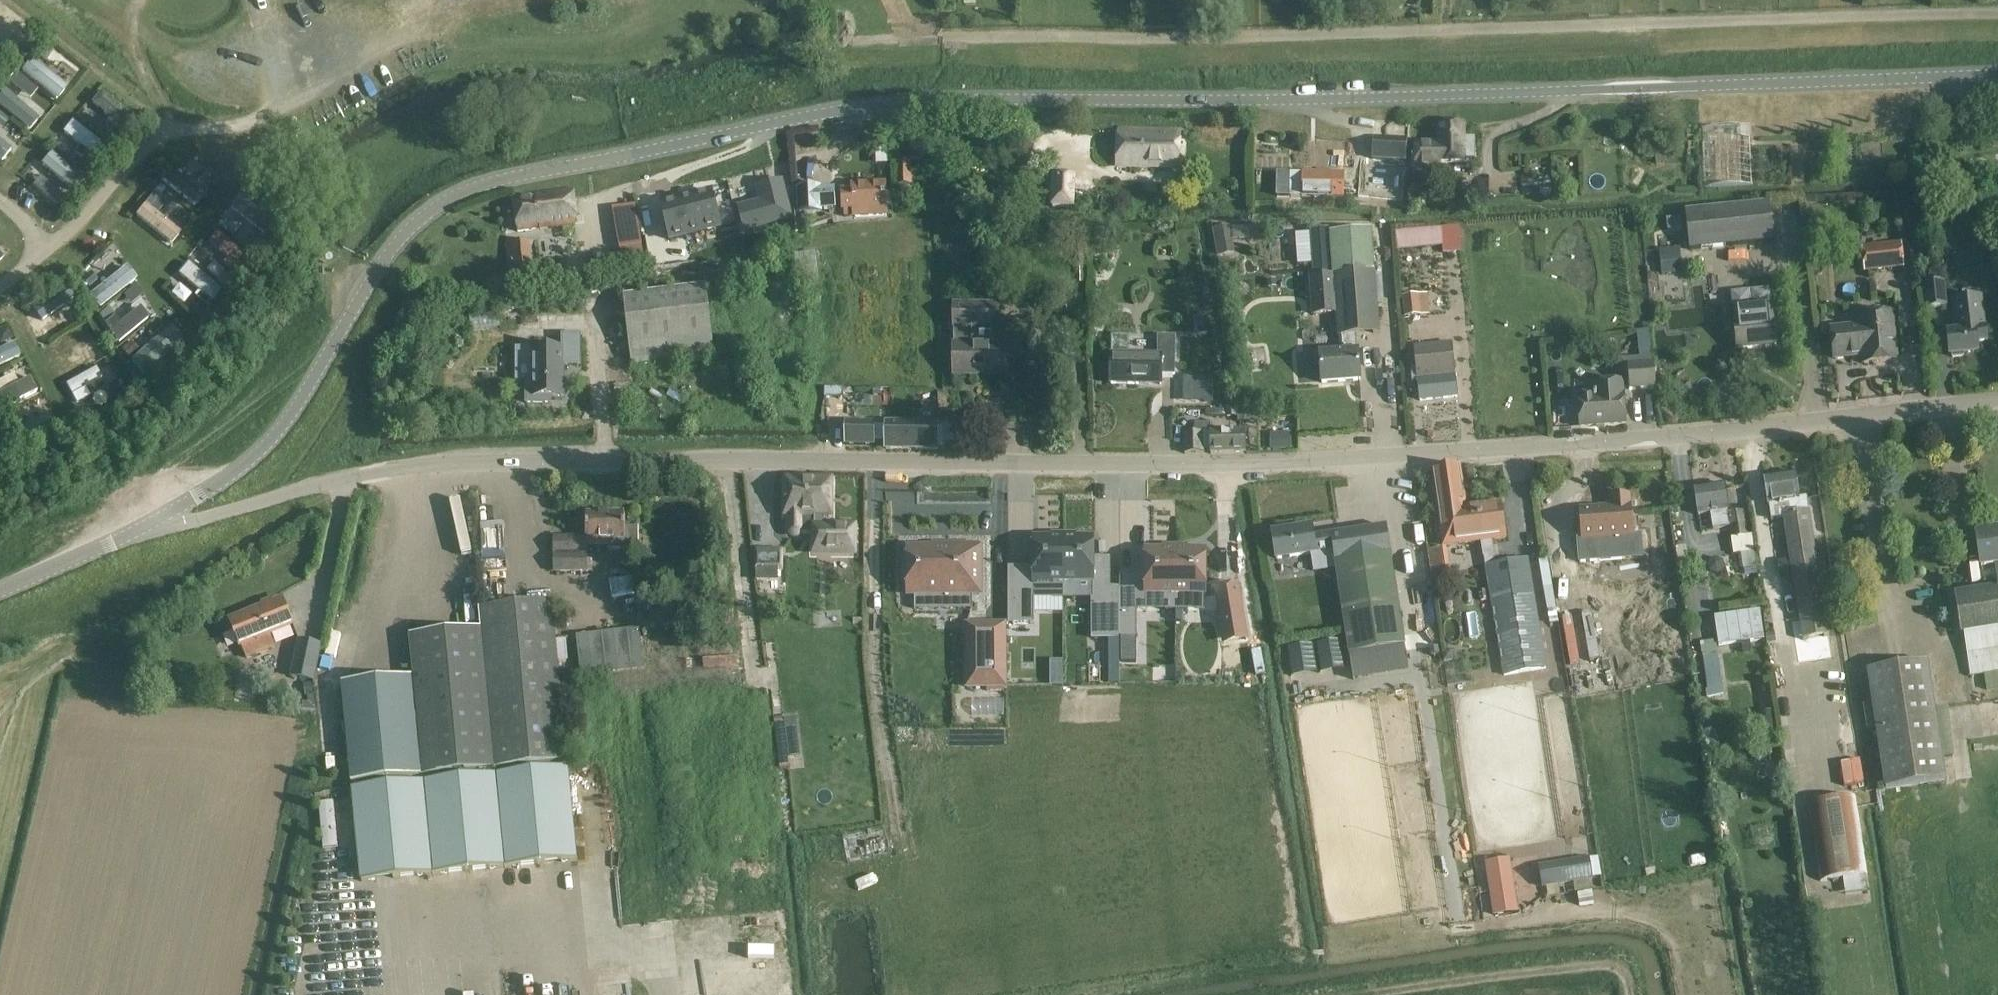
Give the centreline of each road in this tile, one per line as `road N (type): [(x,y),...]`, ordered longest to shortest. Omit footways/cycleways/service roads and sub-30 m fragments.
road 1 (tertiary): [(143,527),(222,480),(278,432),(429,211),(468,189),(525,174),(884,104),(1314,98),(1997,73)]
road 2 (unclassified): [(143,527),(366,473),(479,461),(1245,464),(1696,432),(1997,399)]
road 3 (tertiary): [(0,590),(143,527)]

